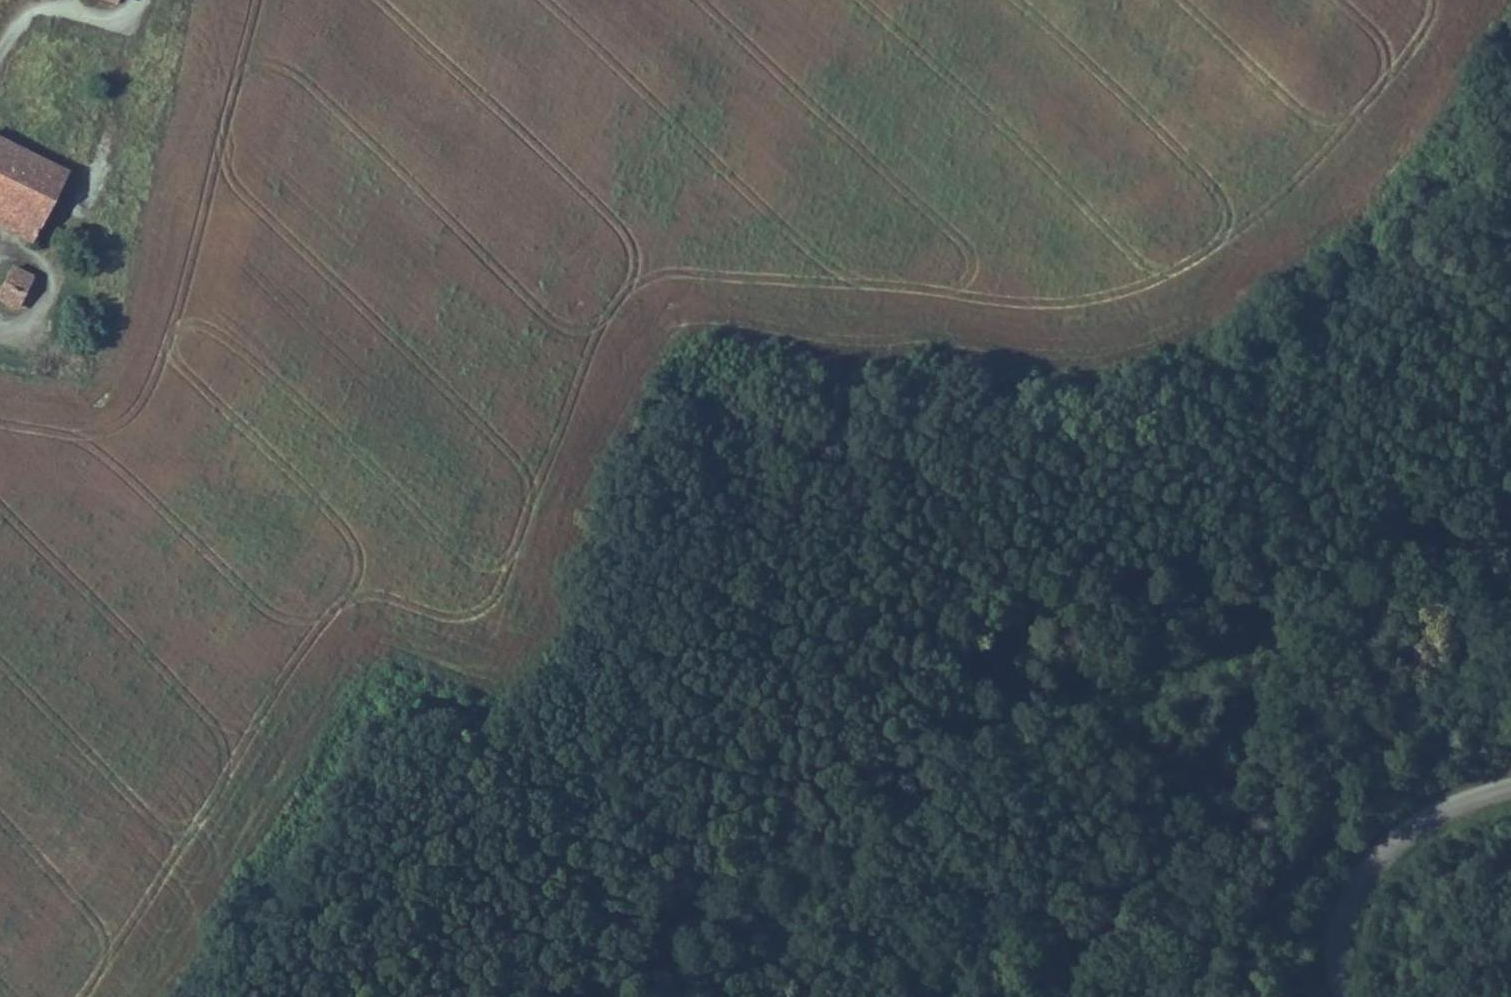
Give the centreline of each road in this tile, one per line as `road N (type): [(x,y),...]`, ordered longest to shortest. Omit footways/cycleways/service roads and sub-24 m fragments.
road 1 (tertiary): [(1510,788),(1423,822),(1382,849),(1337,924),(1344,996)]

